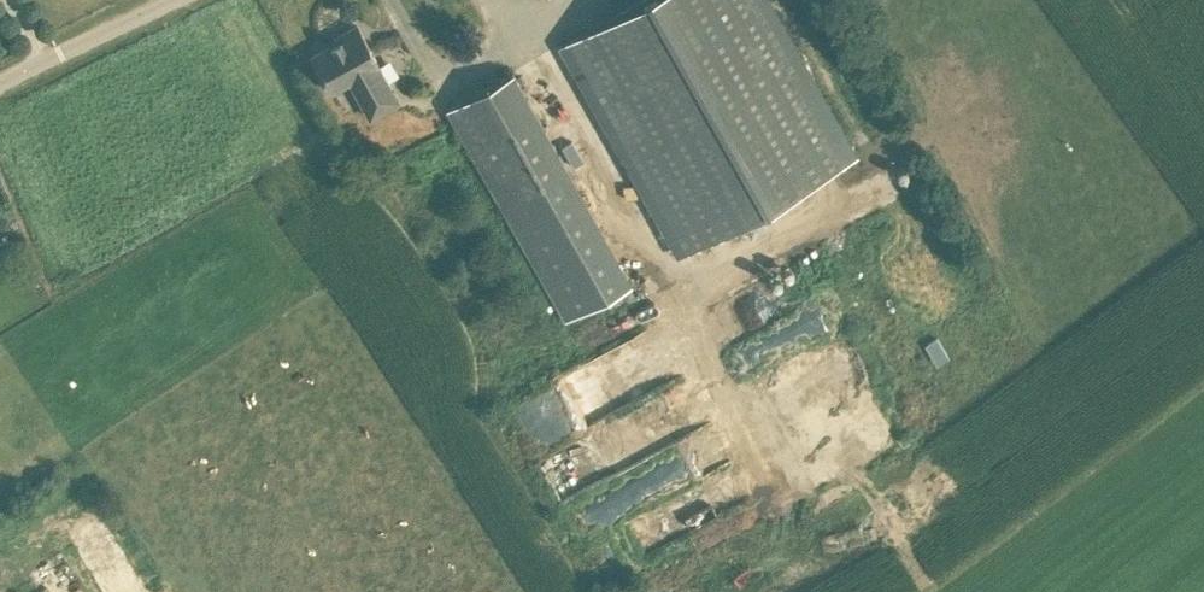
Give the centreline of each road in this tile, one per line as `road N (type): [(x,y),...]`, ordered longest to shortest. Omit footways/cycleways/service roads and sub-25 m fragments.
road 1 (unclassified): [(0,85),(174,0)]

